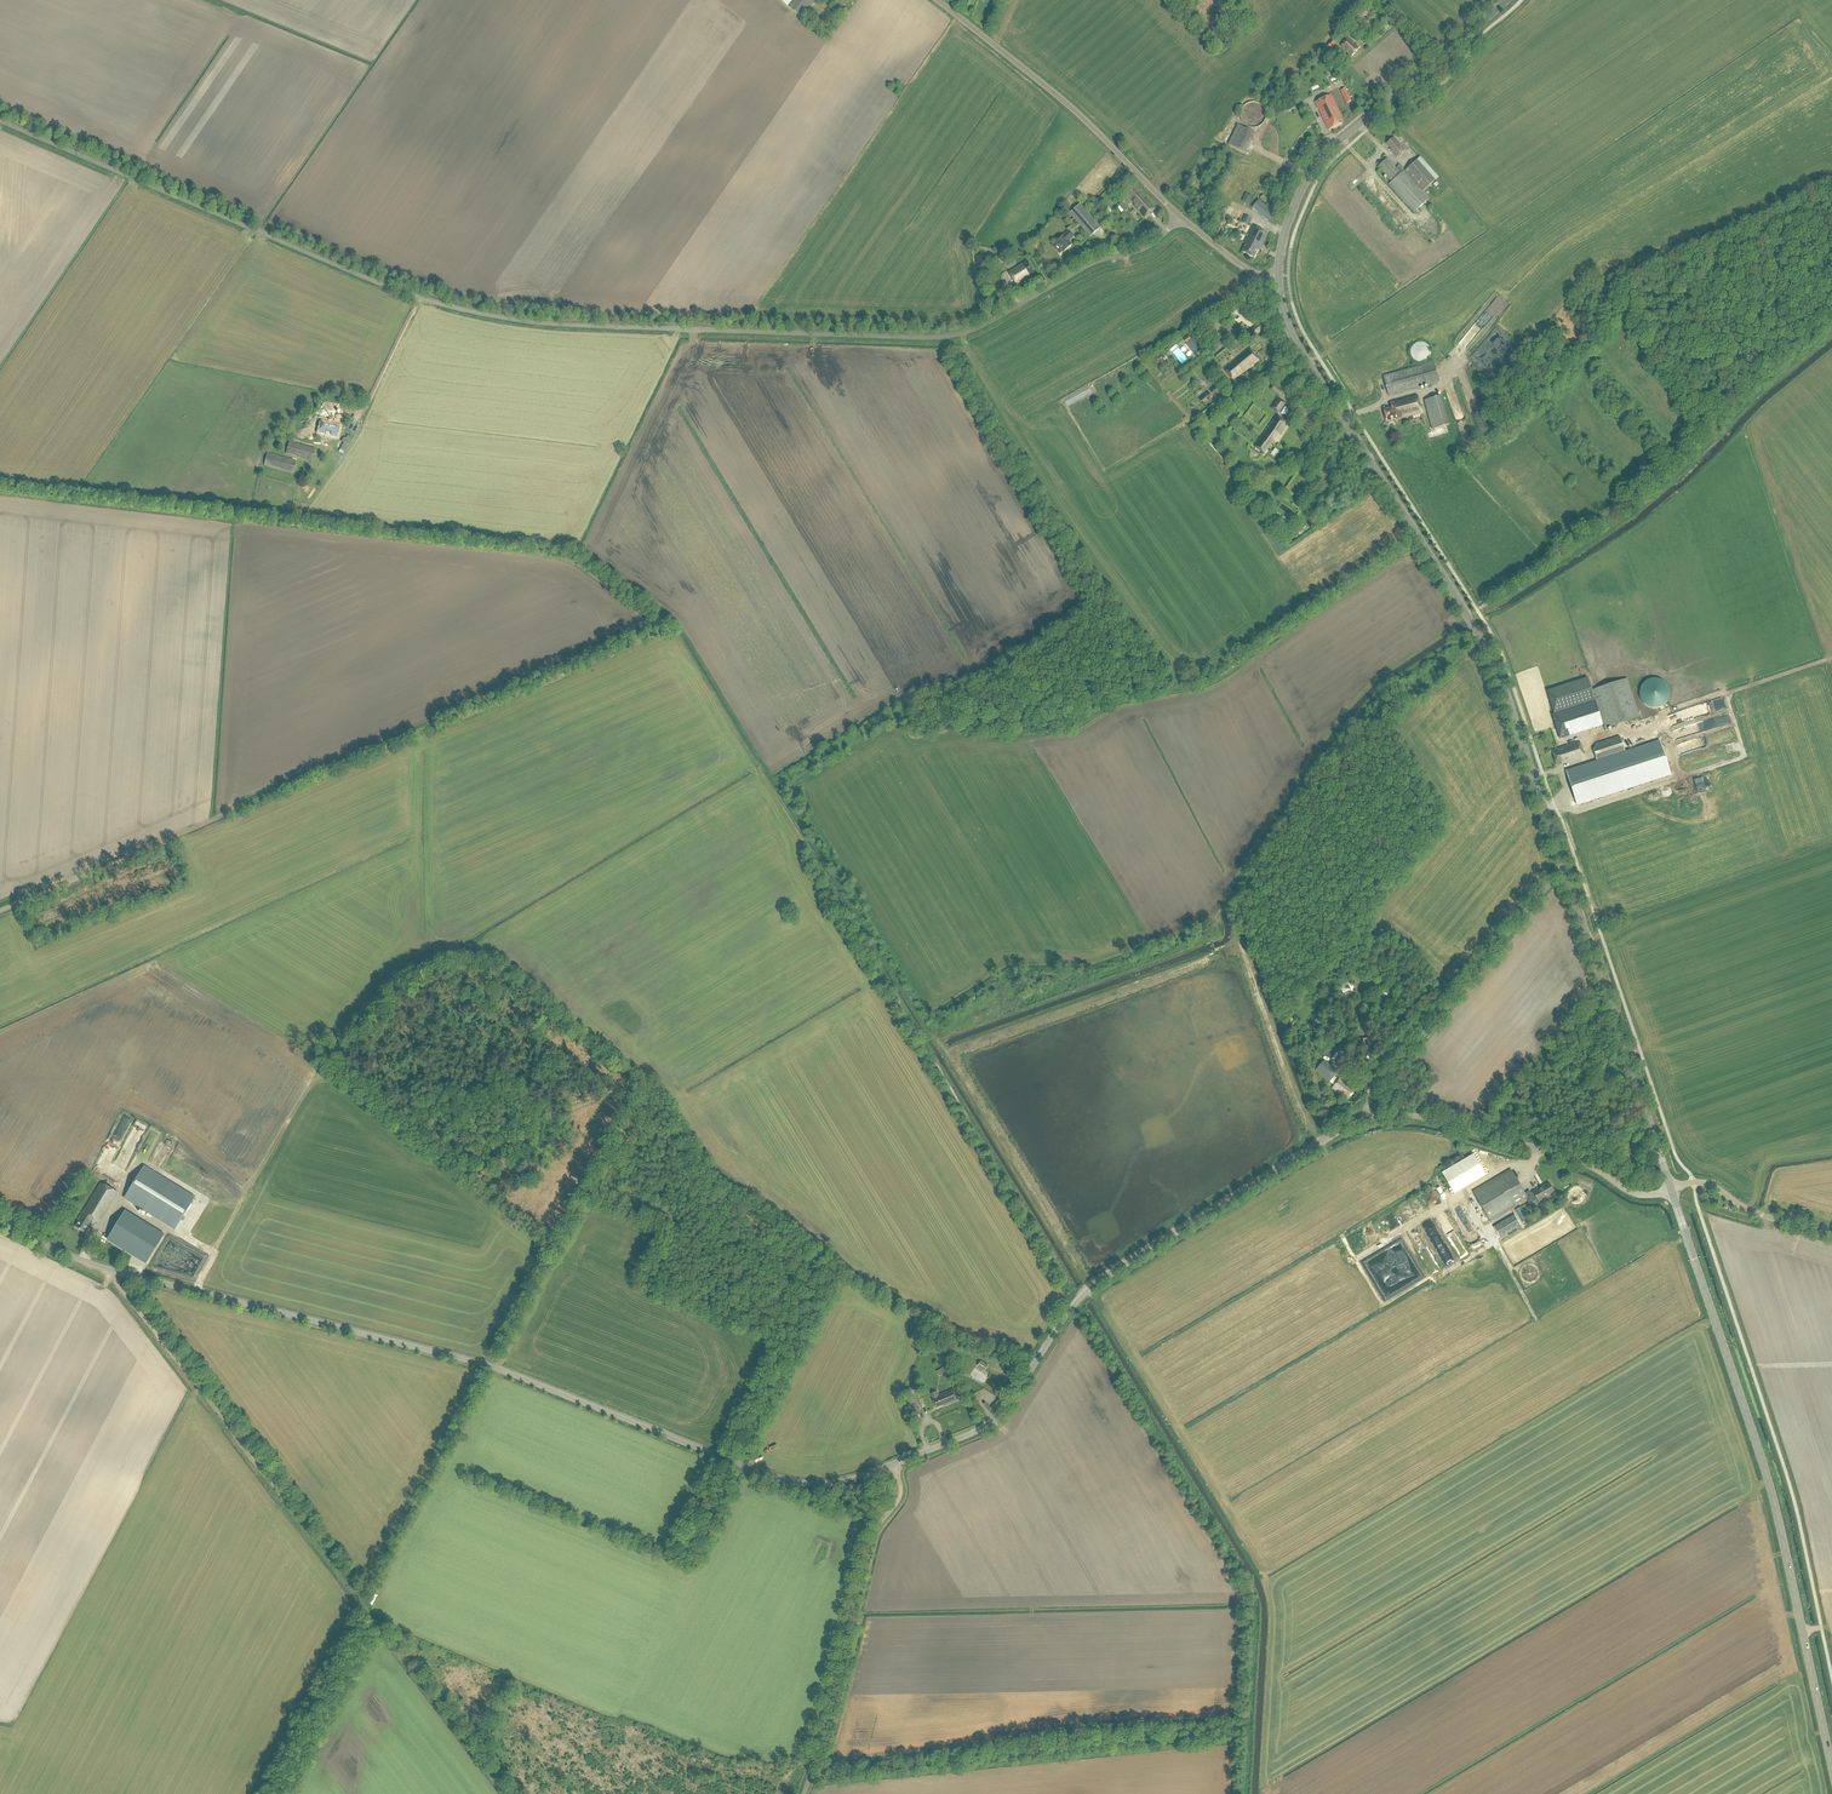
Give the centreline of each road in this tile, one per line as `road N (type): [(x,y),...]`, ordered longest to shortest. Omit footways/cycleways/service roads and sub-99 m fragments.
road 1 (unclassified): [(1179,217),(1149,247),(1088,265),(983,326),(948,336),(545,324),(381,284),(0,121)]
road 2 (tertiary): [(893,1464),(839,1482),(782,1480),(507,1372),(106,1269),(0,1222)]
road 3 (track): [(0,914),(664,626)]
road 4 (primary): [(1563,866),(1480,639),(1300,351),(1279,276)]
road 5 (track): [(502,1793),(106,1269)]
road 6 (primary): [(1831,1765),(1773,1491),(1671,1189)]
road 7 (tertiary): [(1367,1120),(1103,1277),(1069,1311),(997,1417),(893,1464)]
road 8 (track): [(1237,939),(1216,949),(1215,960),(952,1055),(1092,1286)]
road 9 (track): [(1831,336),(1669,486),(1477,610)]
road 10 (primary): [(1279,276),(1286,225),(1310,174),(1507,0)]
road 11 (unclassified): [(804,1793),(870,1542),(899,1498),(893,1464)]
road 12 (primary): [(1671,1189),(1563,866)]
road 13 (unclassified): [(1179,217),(1072,109),(937,0)]
road 14 (unclassified): [(1367,1120),(1367,1104),(1563,866)]
road 15 (tertiary): [(1671,1189),(1634,1193),(1567,1157),(1436,1120),(1367,1120)]
road 16 (track): [(1320,1142),(1289,1085),(1237,939)]
road 17 (tertiary): [(1831,1235),(1752,1212),(1708,1184),(1671,1189)]
road 18 (track): [(420,298),(360,414)]

